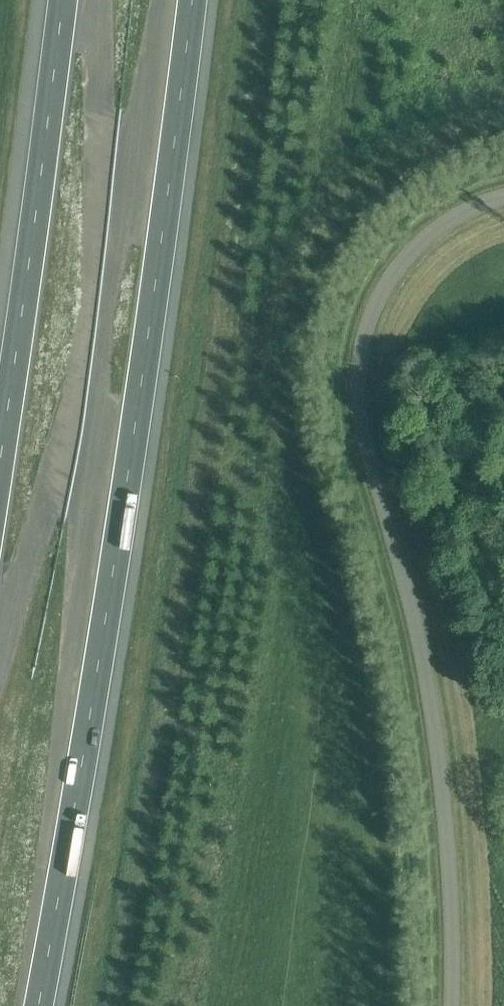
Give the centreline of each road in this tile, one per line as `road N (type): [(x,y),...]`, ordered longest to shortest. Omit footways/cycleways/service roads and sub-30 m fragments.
road 1 (motorway): [(39,1005),(156,290),(192,0)]
road 2 (unclassified): [(503,195),(437,221),(394,266),(363,318),(357,375),(364,434),(441,755),(455,894),(452,1005)]
road 3 (motorway): [(60,0),(0,445)]

